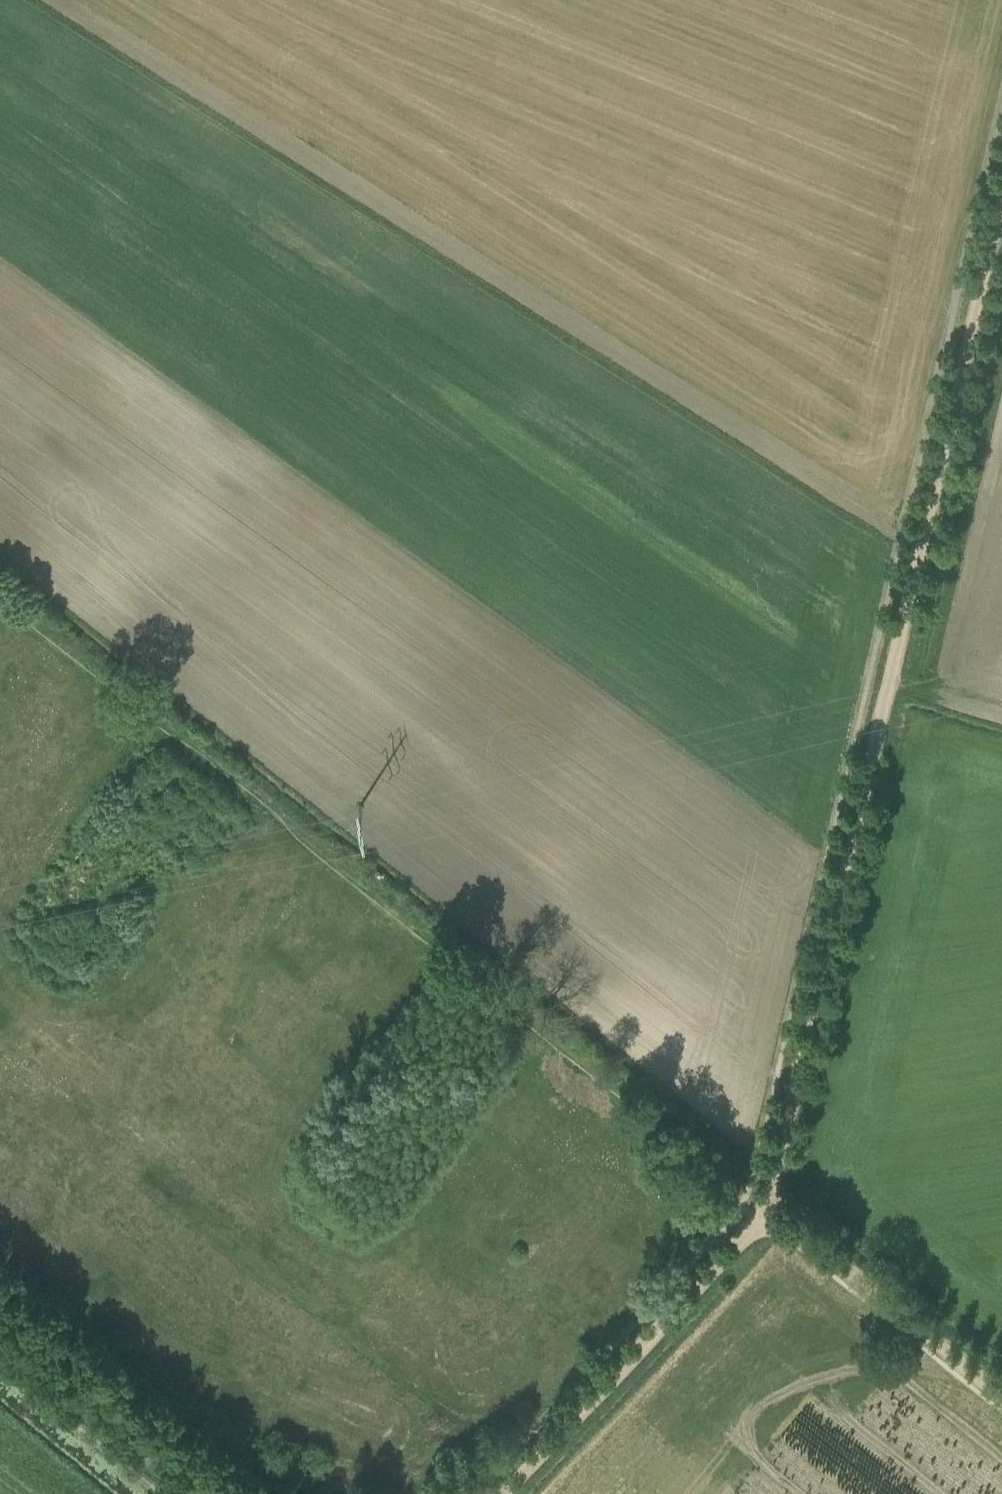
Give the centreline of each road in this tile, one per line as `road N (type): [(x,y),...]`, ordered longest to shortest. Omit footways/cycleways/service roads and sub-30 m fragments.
road 1 (track): [(767,1210),(1001,200)]
road 2 (track): [(502,1493),(767,1210)]
road 3 (track): [(767,1210),(1001,1396)]

